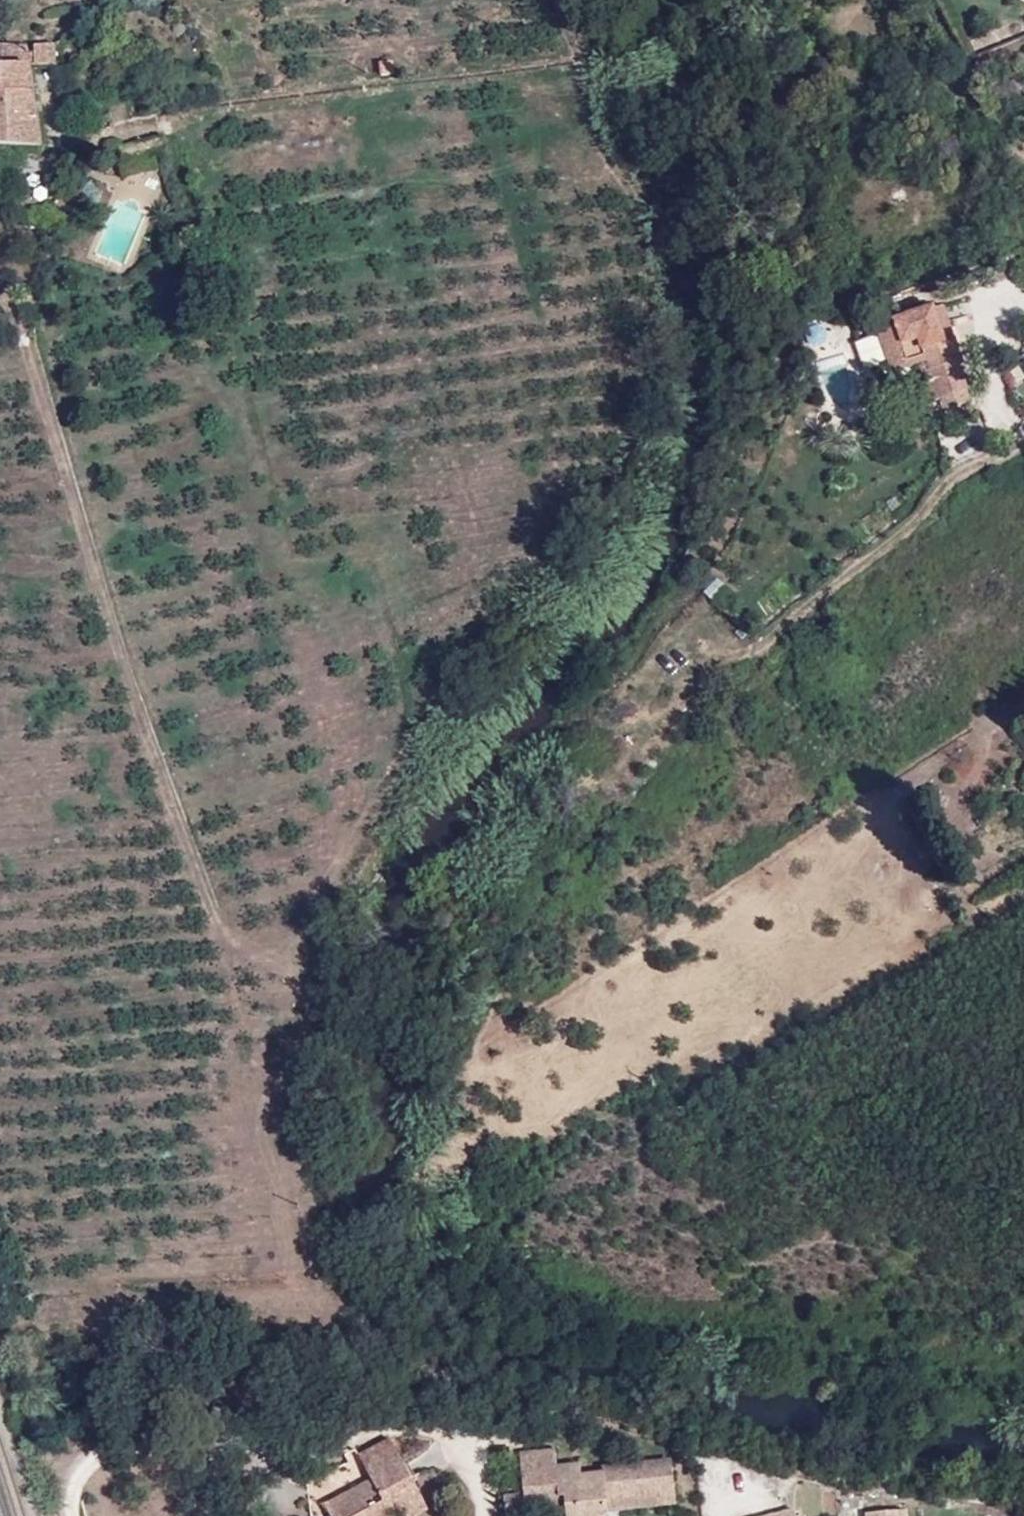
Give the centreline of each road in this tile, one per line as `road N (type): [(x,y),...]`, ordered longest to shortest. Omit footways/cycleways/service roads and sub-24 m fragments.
road 1 (residential): [(76,1515),(75,1460),(327,1426)]

